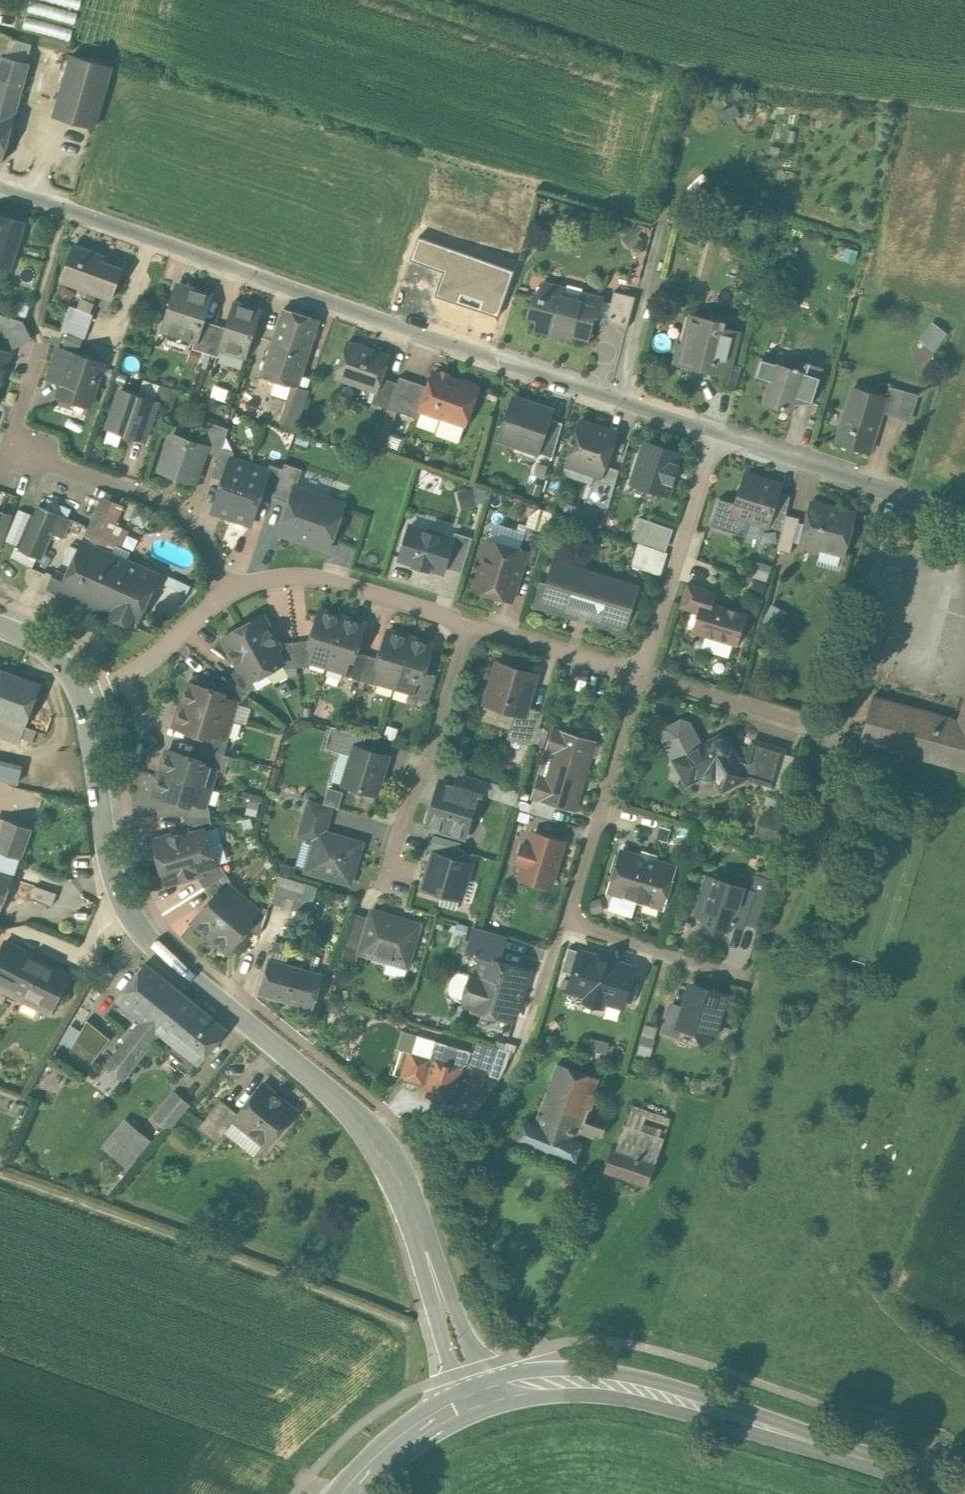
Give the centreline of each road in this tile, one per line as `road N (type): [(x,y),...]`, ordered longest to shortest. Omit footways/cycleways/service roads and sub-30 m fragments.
road 1 (secondary): [(477,1395),(392,1161),(340,1100),(191,975),(132,914),(110,854),(86,695)]
road 2 (residential): [(0,184),(715,433)]
road 3 (secondary): [(964,1487),(647,1387),(573,1379),(477,1395)]
road 4 (residential): [(234,589),(203,538),(165,506),(21,447)]
road 5 (residential): [(715,433),(964,514)]
road 6 (residential): [(469,618),(393,868)]
road 7 (residential): [(643,673),(567,921)]
road 8 (residential): [(715,433),(643,673)]
road 9 (residential): [(234,589),(283,572),(340,579),(469,618)]
road 10 (residential): [(567,921),(515,1063),(477,1120)]
road 11 (residential): [(567,921),(744,975)]
road 12 (residential): [(86,695),(125,677),(234,589)]
road 13 (residential): [(469,618),(643,673)]
road 14 (secondary): [(347,1493),(408,1431),(477,1395)]
road 15 (residential): [(643,673),(794,714)]

